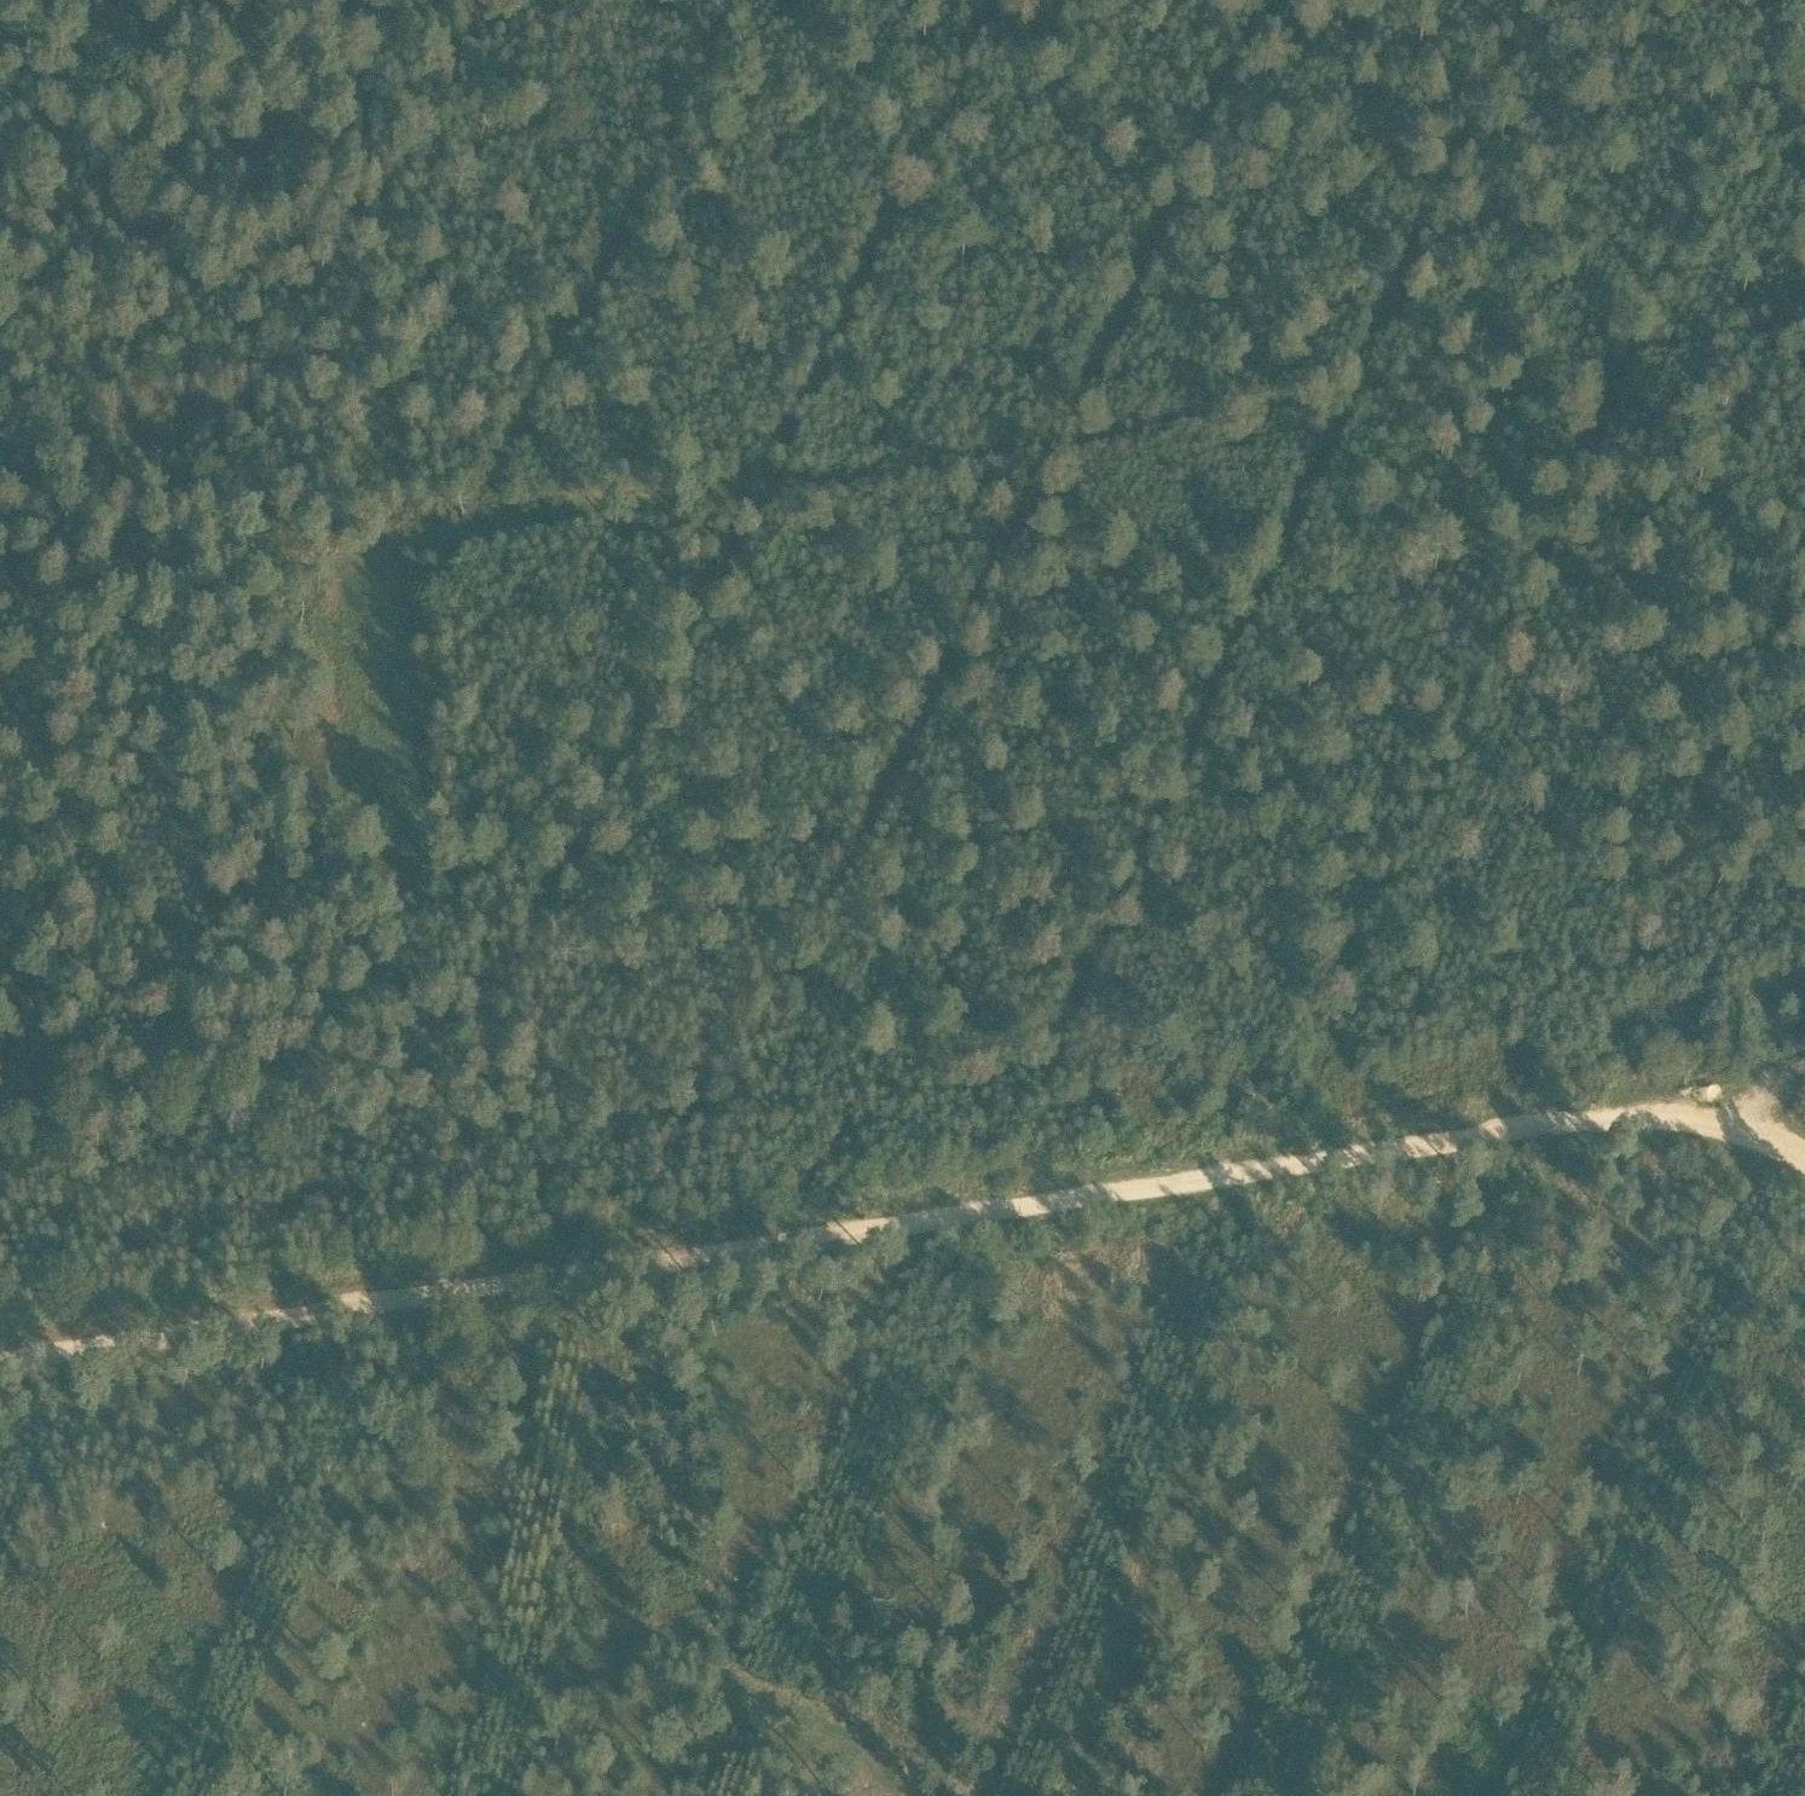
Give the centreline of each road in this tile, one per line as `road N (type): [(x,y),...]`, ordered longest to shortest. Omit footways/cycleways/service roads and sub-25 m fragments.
road 1 (track): [(0,1366),(1526,1130),(1693,1121),(1804,1156)]

